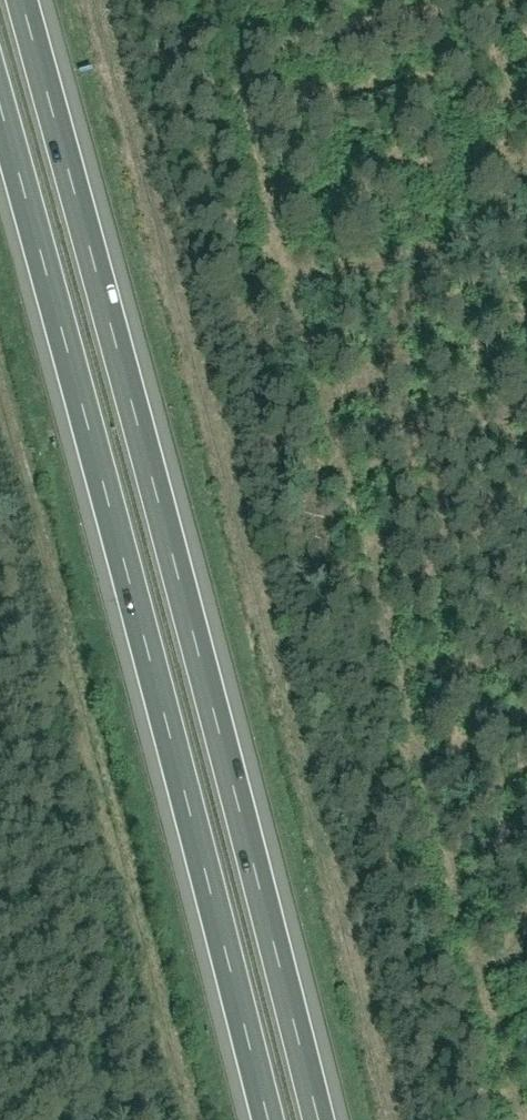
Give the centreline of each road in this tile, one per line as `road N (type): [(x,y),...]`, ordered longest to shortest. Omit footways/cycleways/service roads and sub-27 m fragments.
road 1 (motorway): [(319,1119),(23,0)]
road 2 (motorway): [(0,106),(266,1119)]

